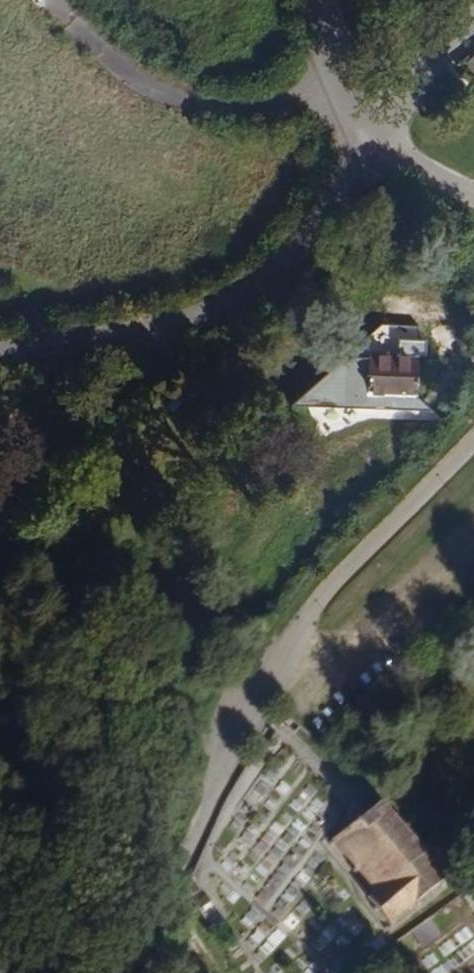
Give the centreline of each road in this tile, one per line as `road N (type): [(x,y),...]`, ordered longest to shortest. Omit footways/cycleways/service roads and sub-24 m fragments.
road 1 (residential): [(473,444),(302,625),(260,684),(113,972)]
road 2 (residential): [(0,357),(85,349),(173,326),(282,273),(395,144)]
road 3 (residential): [(323,0),(329,80),(395,144)]
road 4 (residential): [(473,27),(453,45),(395,144)]

